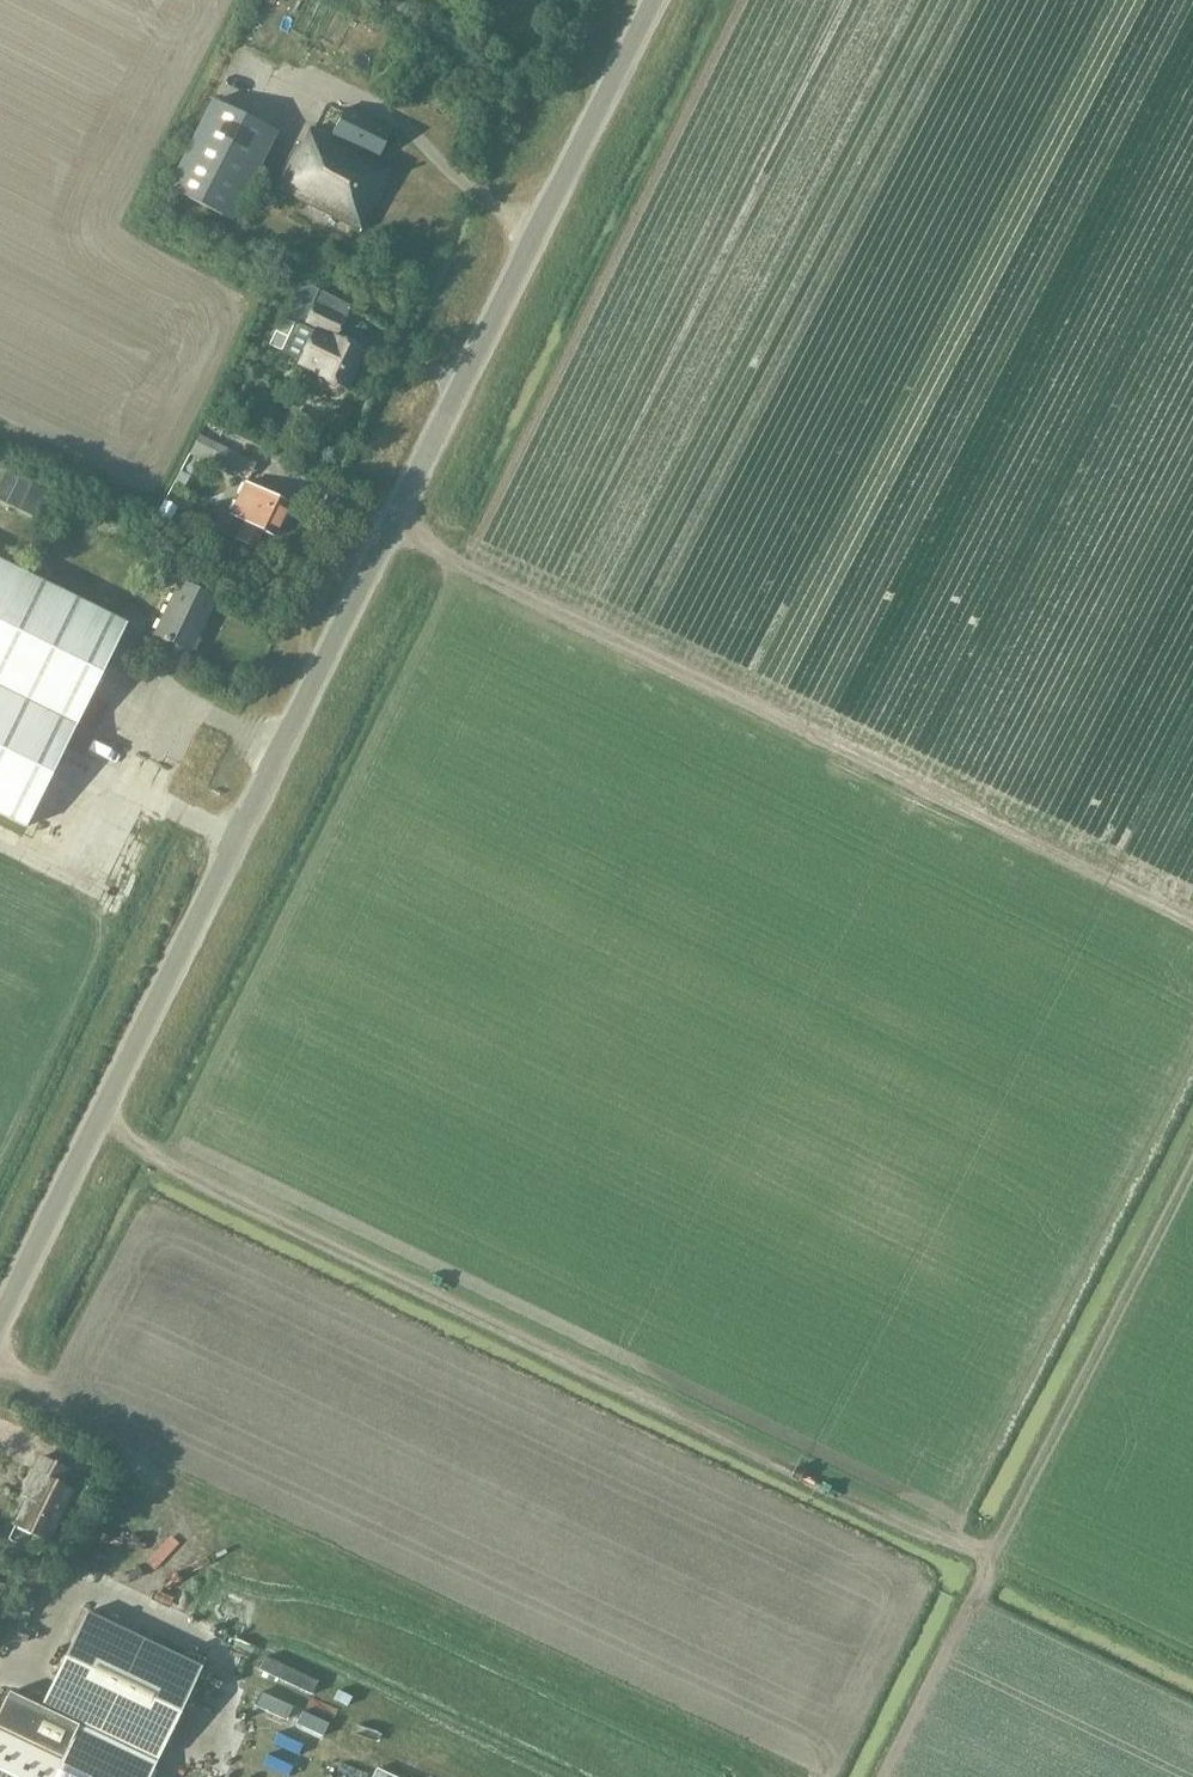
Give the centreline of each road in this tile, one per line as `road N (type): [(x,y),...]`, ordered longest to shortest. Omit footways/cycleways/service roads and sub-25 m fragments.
road 1 (track): [(98,1118),(172,1171),(939,1540),(952,1531),(1192,1068)]
road 2 (unclassified): [(0,1315),(653,0)]
road 3 (track): [(1192,922),(390,530)]
road 4 (track): [(160,1162),(188,1119),(461,564)]
road 5 (track): [(0,839),(81,878),(126,787),(236,840)]
road 6 (track): [(0,1363),(35,1386),(49,1385),(145,1215)]
road 7 (track): [(0,1147),(102,930)]

